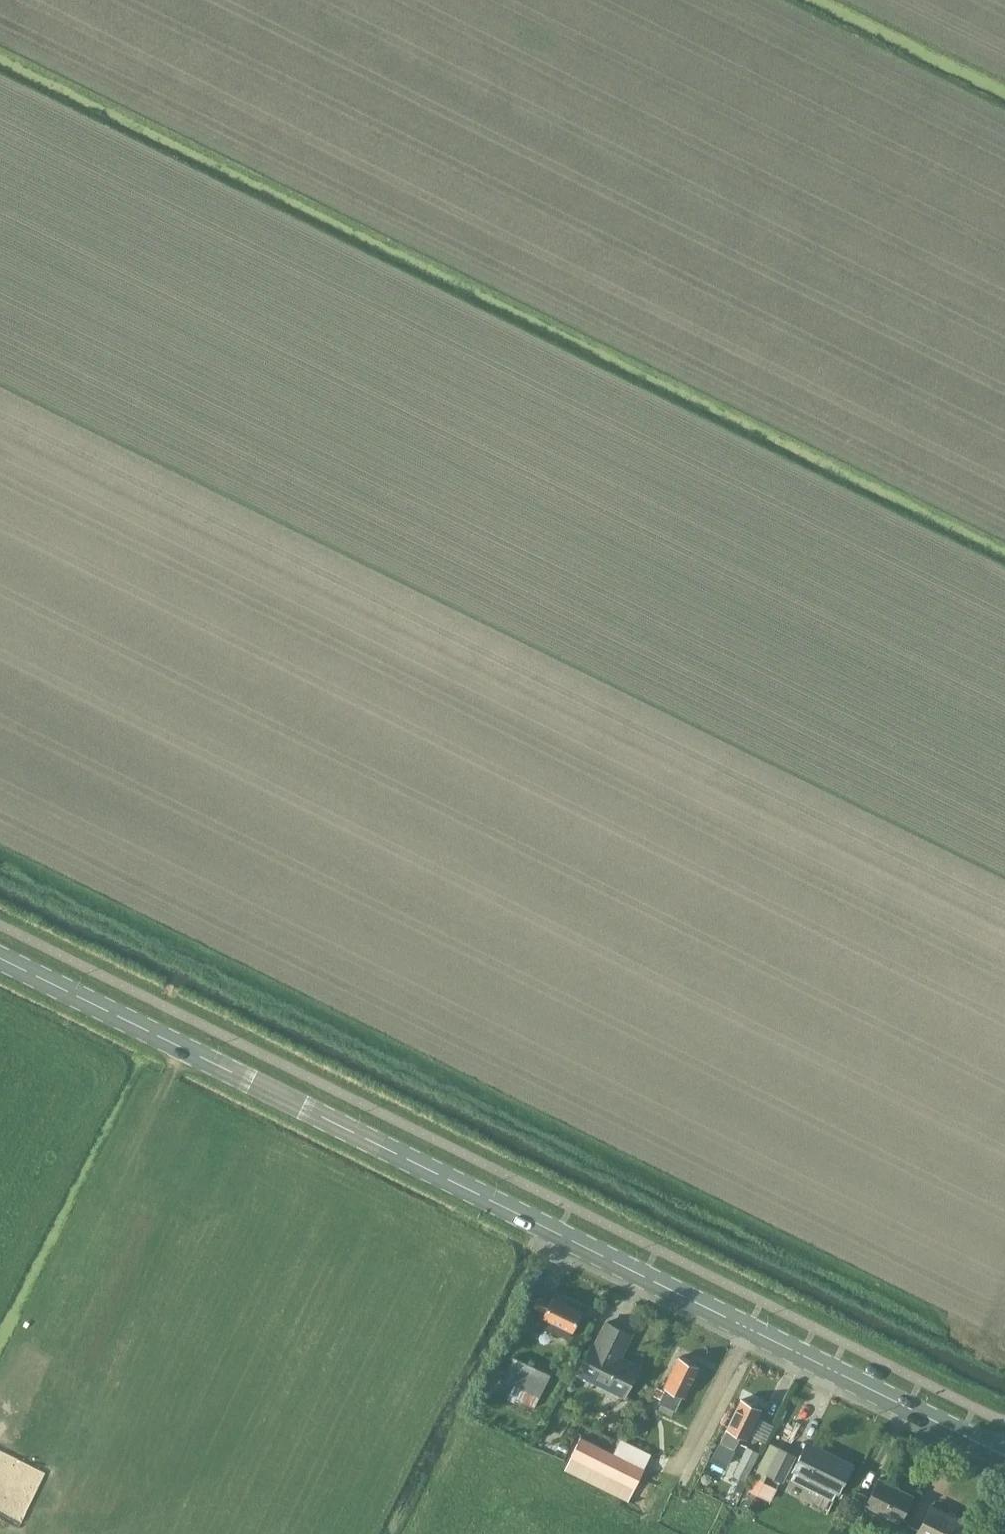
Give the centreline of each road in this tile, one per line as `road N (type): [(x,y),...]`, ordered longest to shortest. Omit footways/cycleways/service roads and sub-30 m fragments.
road 1 (secondary): [(1004,1455),(0,959)]

